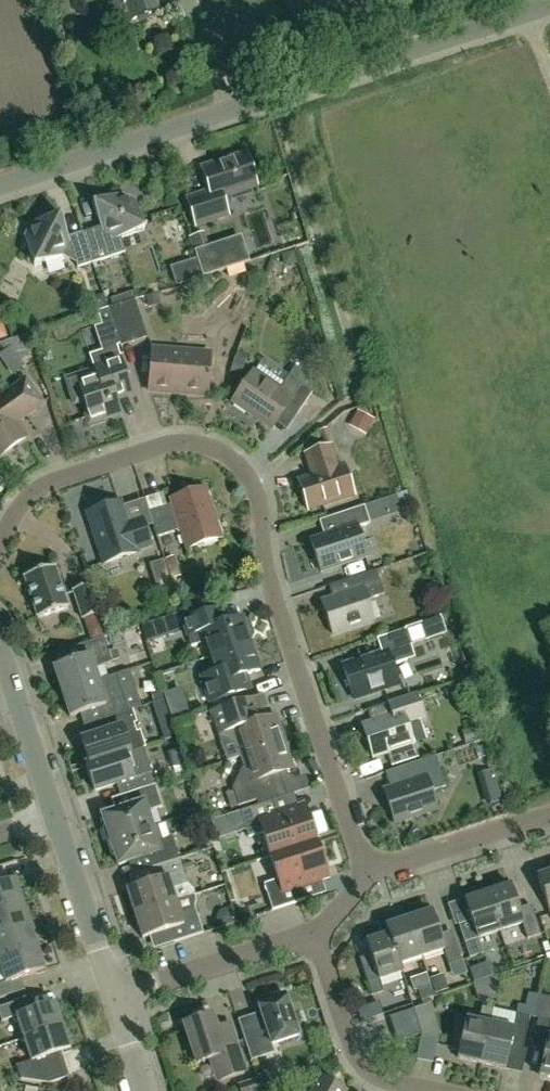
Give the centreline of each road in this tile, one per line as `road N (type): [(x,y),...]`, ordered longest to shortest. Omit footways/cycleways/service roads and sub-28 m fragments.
road 1 (residential): [(369,876),(267,577),(256,494),(232,458),(196,443),(165,444),(44,487),(26,500),(0,547)]
road 2 (unclassified): [(0,185),(549,5)]
road 3 (residential): [(442,1090),(362,1064),(316,932)]
road 4 (residential): [(116,996),(316,932)]
road 5 (residential): [(116,996),(54,814)]
road 6 (residential): [(369,876),(549,817)]
road 7 (residential): [(54,814),(0,647)]

